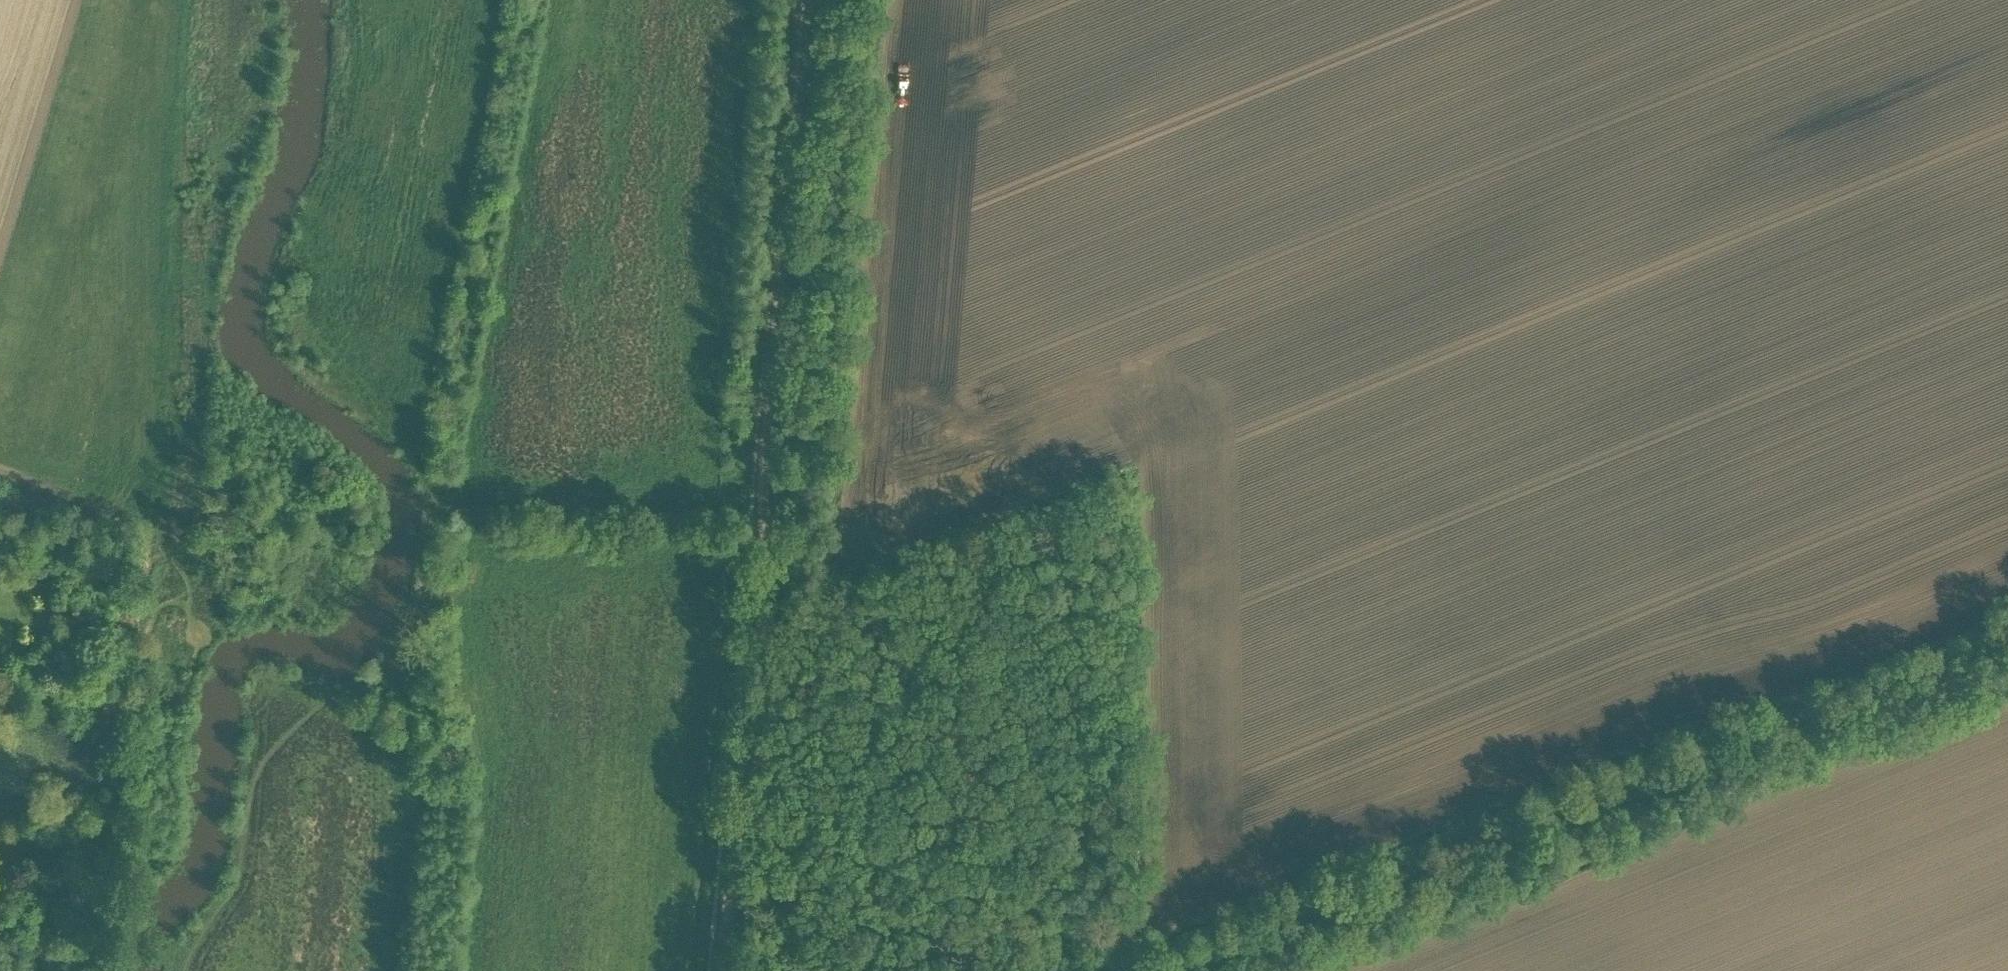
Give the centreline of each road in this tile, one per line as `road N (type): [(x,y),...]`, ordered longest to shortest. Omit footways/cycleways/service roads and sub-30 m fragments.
road 1 (track): [(820,0),(767,516)]
road 2 (track): [(725,970),(767,516)]

